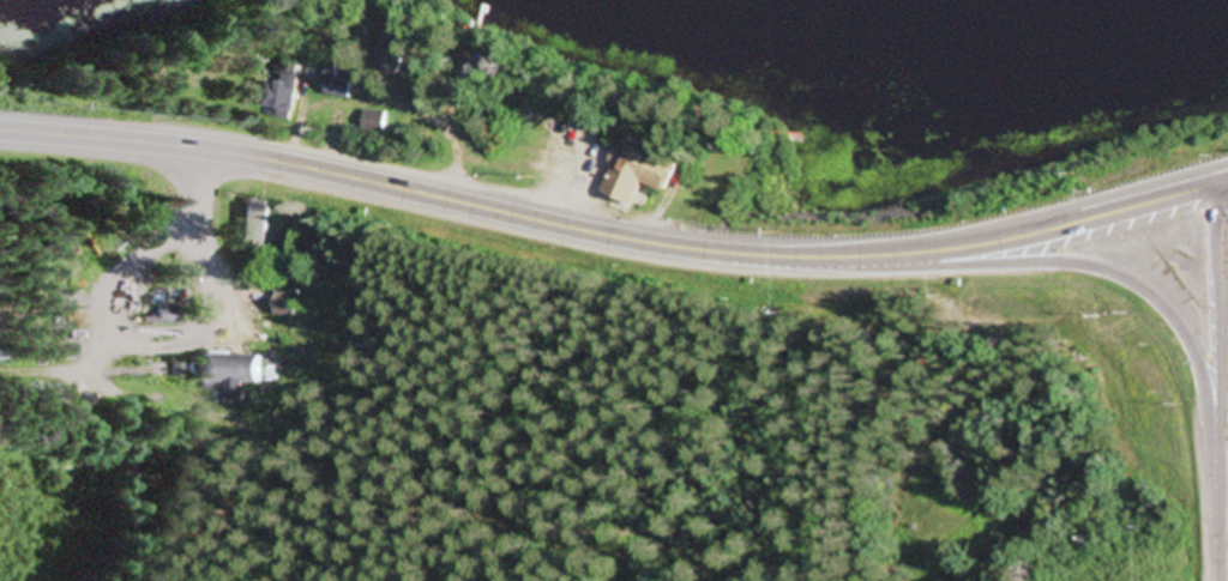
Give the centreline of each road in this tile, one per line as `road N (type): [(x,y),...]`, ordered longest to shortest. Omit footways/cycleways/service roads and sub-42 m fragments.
road 1 (primary): [(778,259),(631,242),(243,159),(0,135)]
road 2 (primary): [(778,259),(913,268),(1078,264),(1128,277),(1156,296),(1180,319),(1208,377),(1227,580)]
road 3 (primary): [(1227,185),(993,244),(778,259)]

